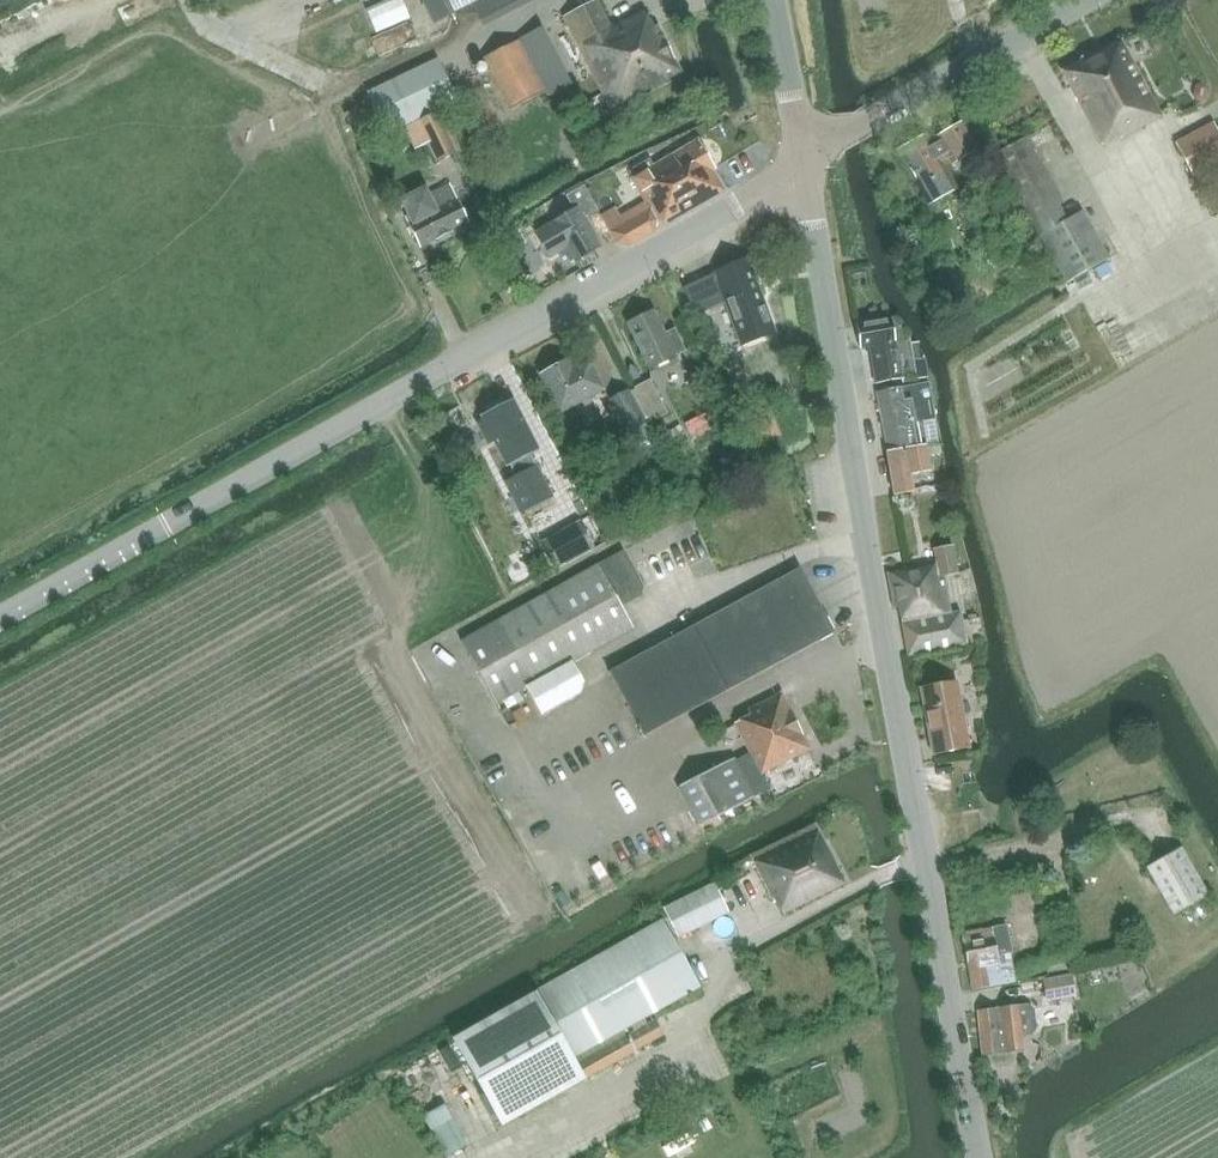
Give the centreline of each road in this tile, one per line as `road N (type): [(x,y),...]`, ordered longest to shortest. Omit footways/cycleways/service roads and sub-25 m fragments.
road 1 (tertiary): [(979,1157),(810,159)]
road 2 (tertiary): [(0,619),(742,208),(810,159)]
road 3 (track): [(192,0),(205,23),(344,87),(566,0)]
road 4 (tertiary): [(810,159),(1092,0)]
road 5 (tertiary): [(810,159),(772,0)]

